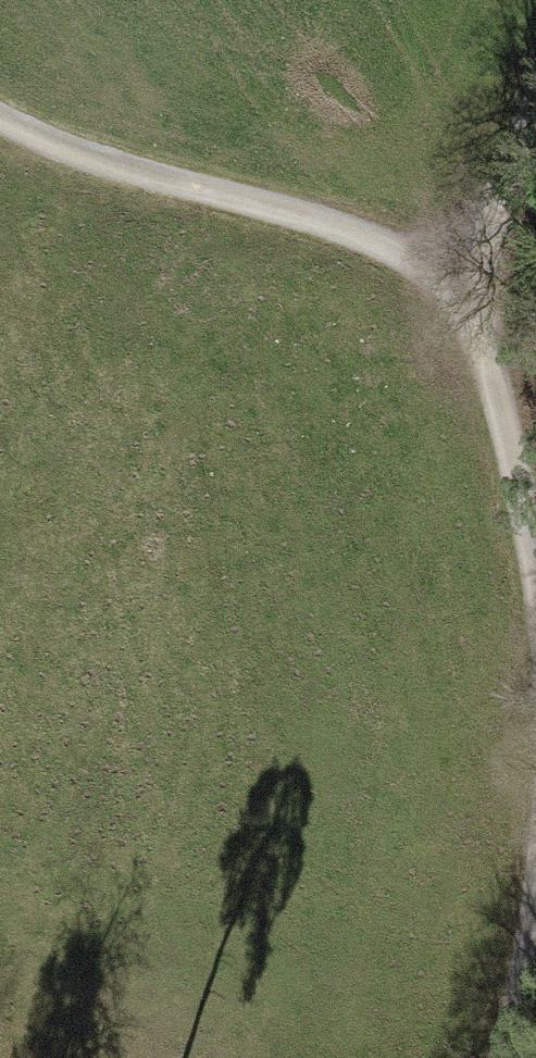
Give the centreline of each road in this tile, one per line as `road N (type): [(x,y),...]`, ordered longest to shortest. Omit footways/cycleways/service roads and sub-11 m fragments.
road 1 (track): [(0,120),(131,172),(474,261)]
road 2 (track): [(535,591),(474,261),(535,131)]
road 3 (track): [(503,1057),(523,987),(535,886)]

